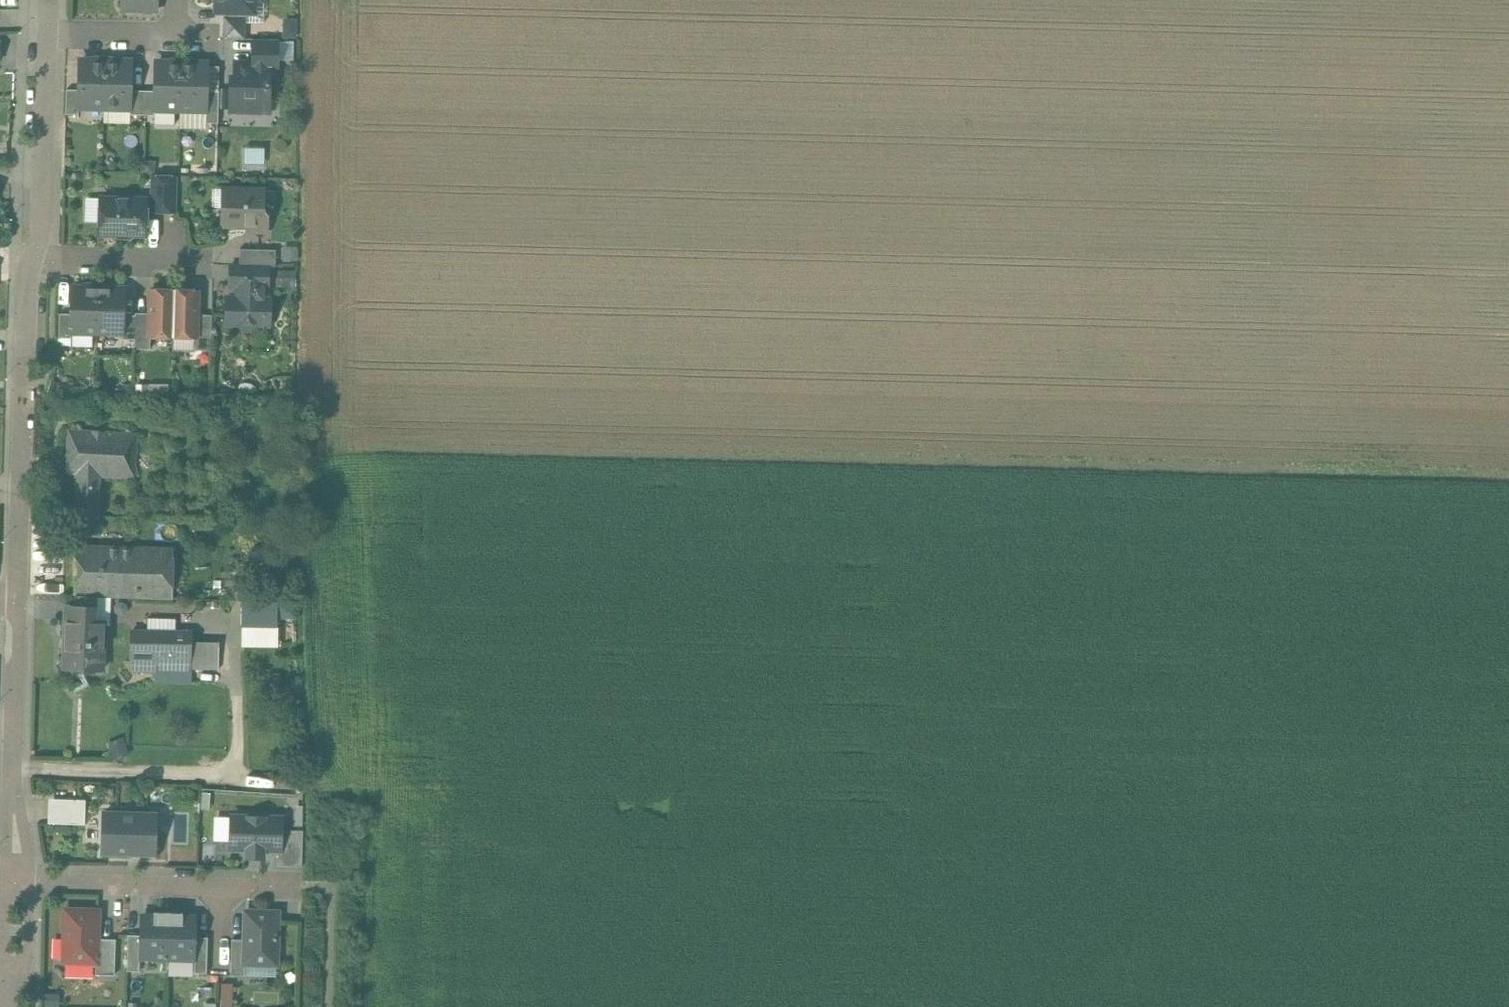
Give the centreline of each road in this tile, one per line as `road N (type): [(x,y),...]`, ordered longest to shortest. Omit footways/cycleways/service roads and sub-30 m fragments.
road 1 (residential): [(10,598),(35,258)]
road 2 (residential): [(6,883),(10,598)]
road 3 (residential): [(6,883),(285,891)]
road 4 (residential): [(35,258),(49,33)]
road 5 (residential): [(35,258),(201,263)]
road 6 (residential): [(49,33),(201,37)]

